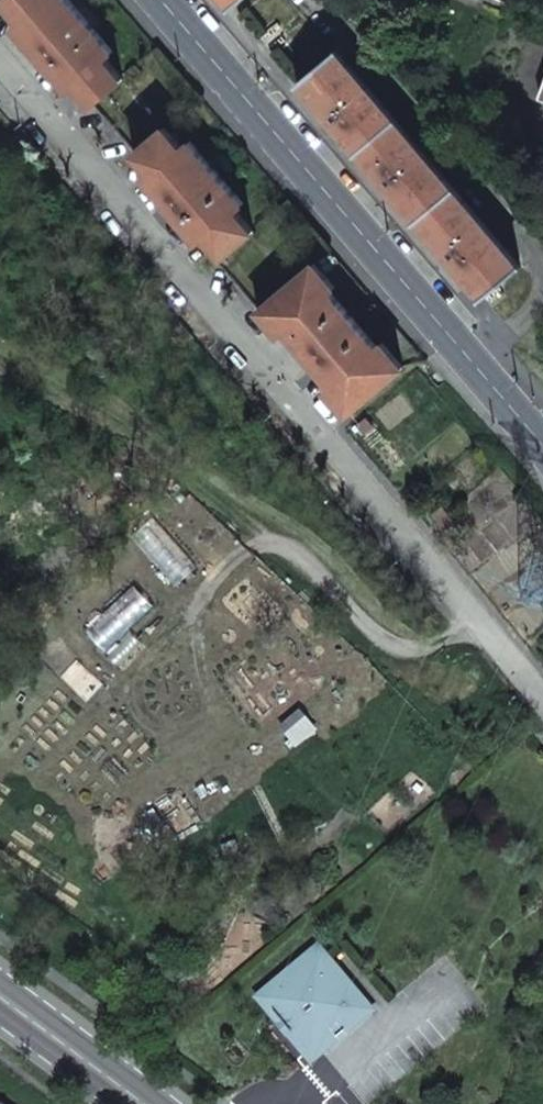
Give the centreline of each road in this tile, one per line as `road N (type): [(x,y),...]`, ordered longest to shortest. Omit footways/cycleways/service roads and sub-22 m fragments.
road 1 (residential): [(542,702),(0,68)]
road 2 (unclassified): [(542,452),(158,0)]
road 3 (track): [(269,539),(377,629),(420,649),(461,620)]
road 4 (tertiary): [(0,995),(138,1103)]

